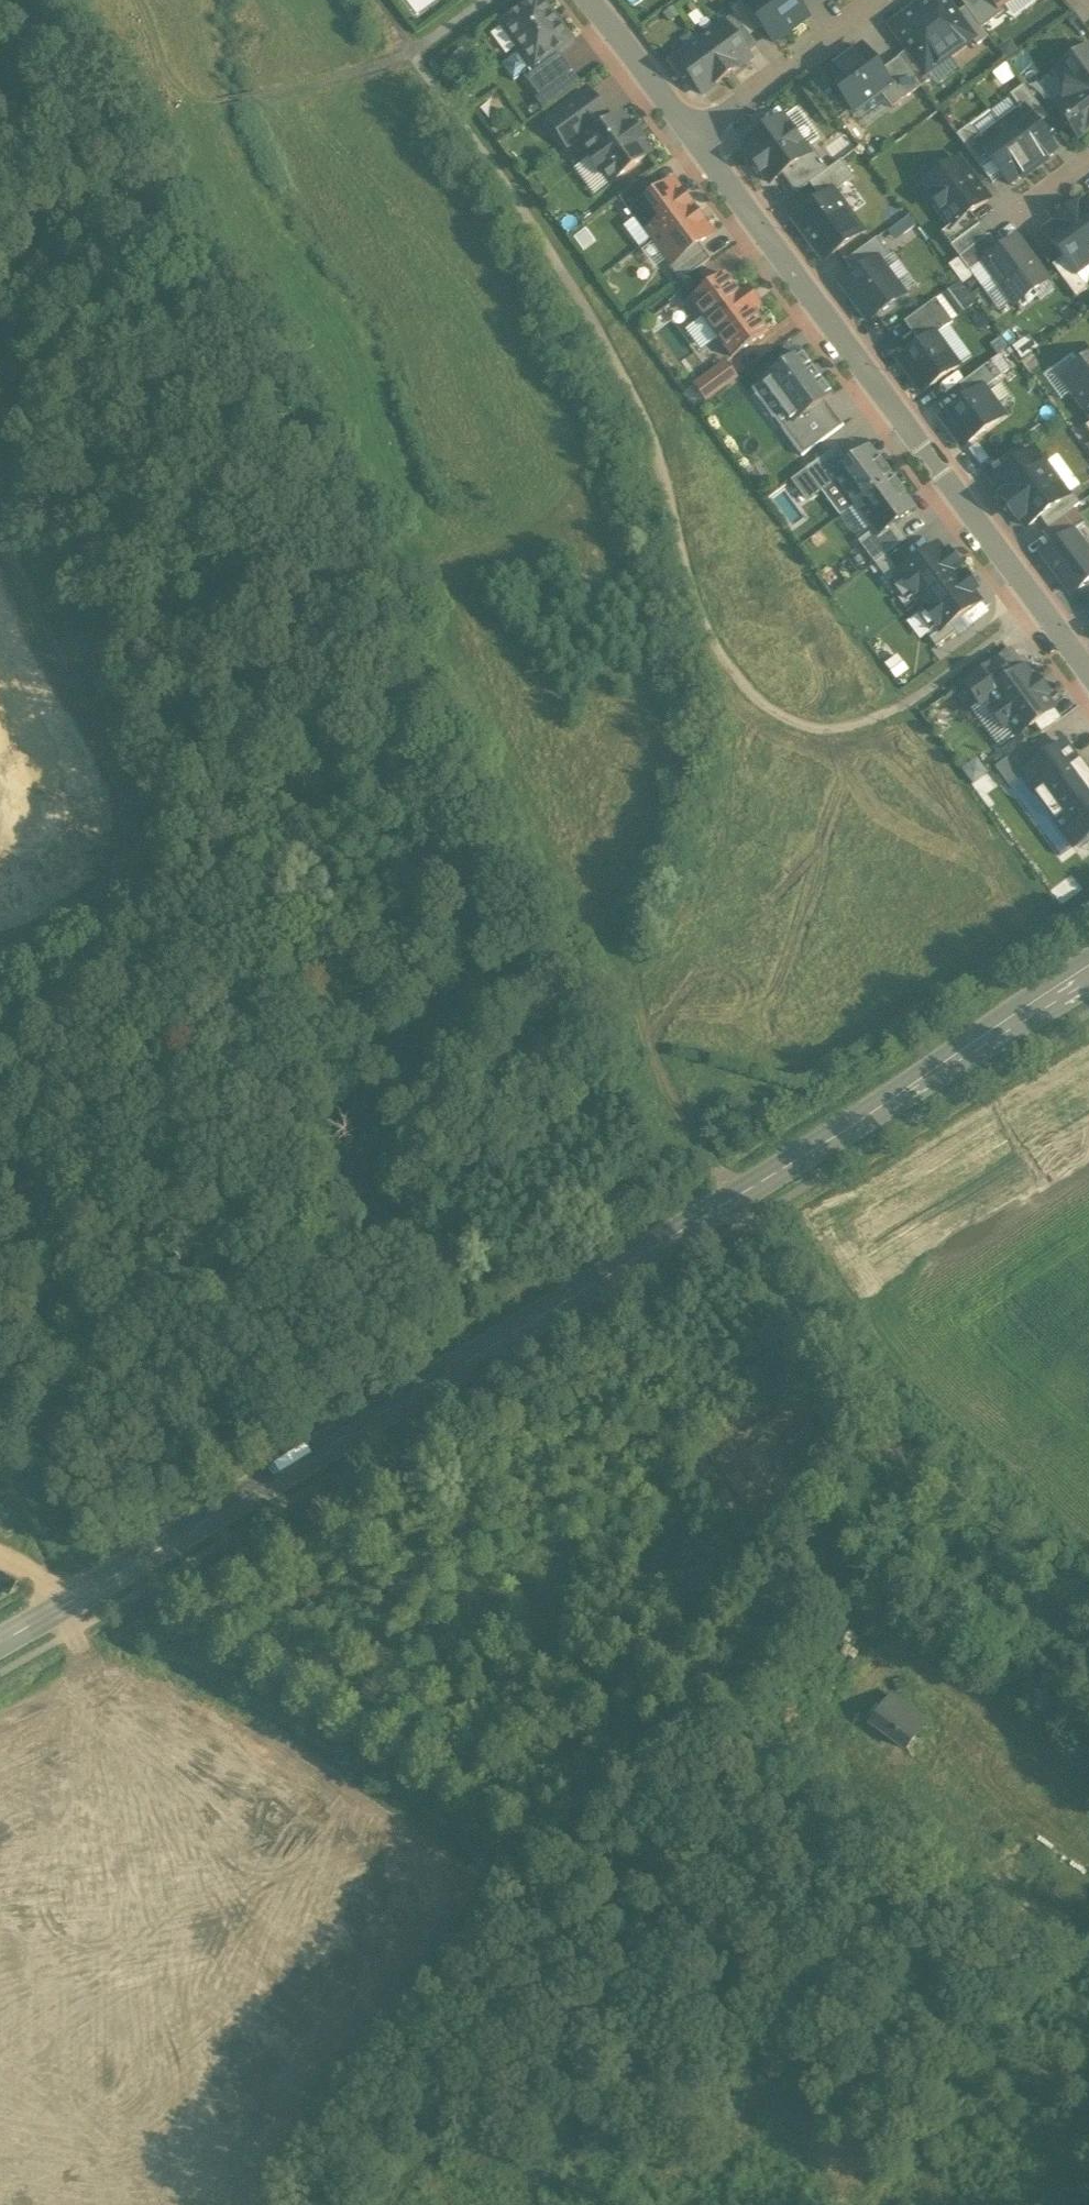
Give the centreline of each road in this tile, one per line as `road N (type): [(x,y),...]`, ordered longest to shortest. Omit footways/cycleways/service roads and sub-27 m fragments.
road 1 (tertiary): [(1088,976),(0,1643)]
road 2 (residential): [(691,141),(1088,679)]
road 3 (residential): [(691,141),(884,0)]
road 4 (residential): [(591,0),(691,141)]

